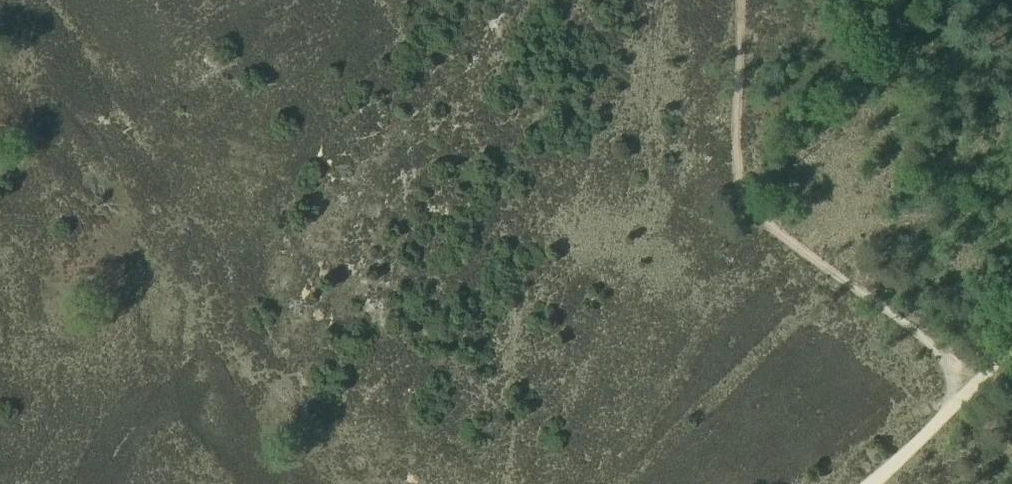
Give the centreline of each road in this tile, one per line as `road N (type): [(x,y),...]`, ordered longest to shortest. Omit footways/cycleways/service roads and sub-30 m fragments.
road 1 (track): [(975,382),(745,200),(739,0)]
road 2 (track): [(975,382),(878,483)]

